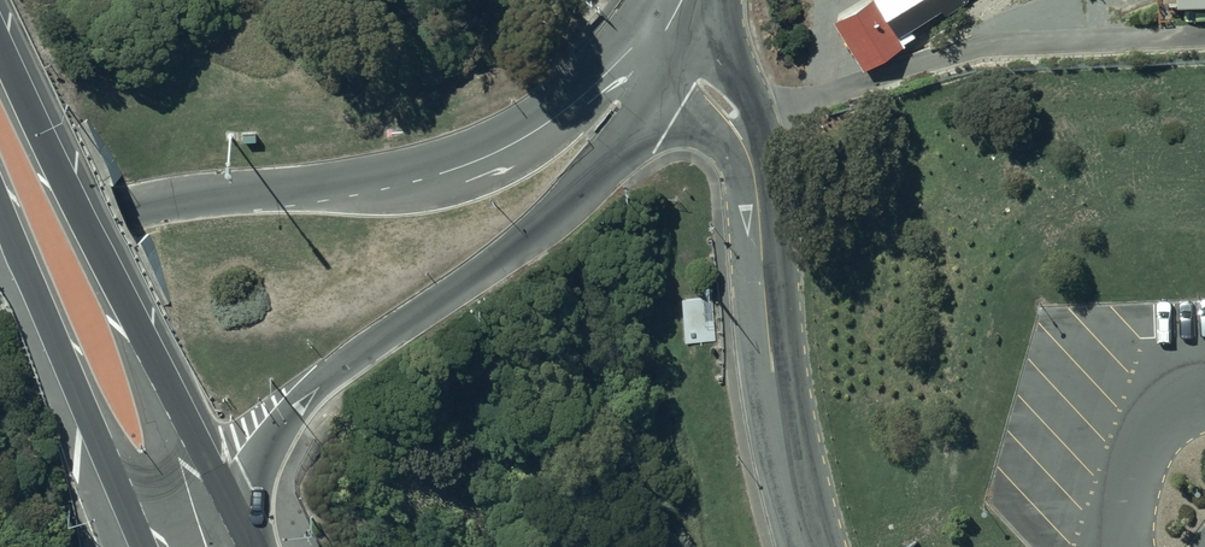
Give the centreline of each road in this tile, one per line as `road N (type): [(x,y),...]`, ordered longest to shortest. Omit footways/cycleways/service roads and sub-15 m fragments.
road 1 (trunk): [(0,265),(175,198),(380,172),(484,141),(577,74),(664,36)]
road 2 (trunk): [(664,36),(642,111),(618,150),(492,265),(296,409),(269,447),(242,526)]
road 3 (unclassified): [(664,36),(729,112),(743,142),(772,362),(817,546)]
road 4 (trunk): [(0,47),(242,526)]
road 5 (trunk): [(142,546),(0,201)]

